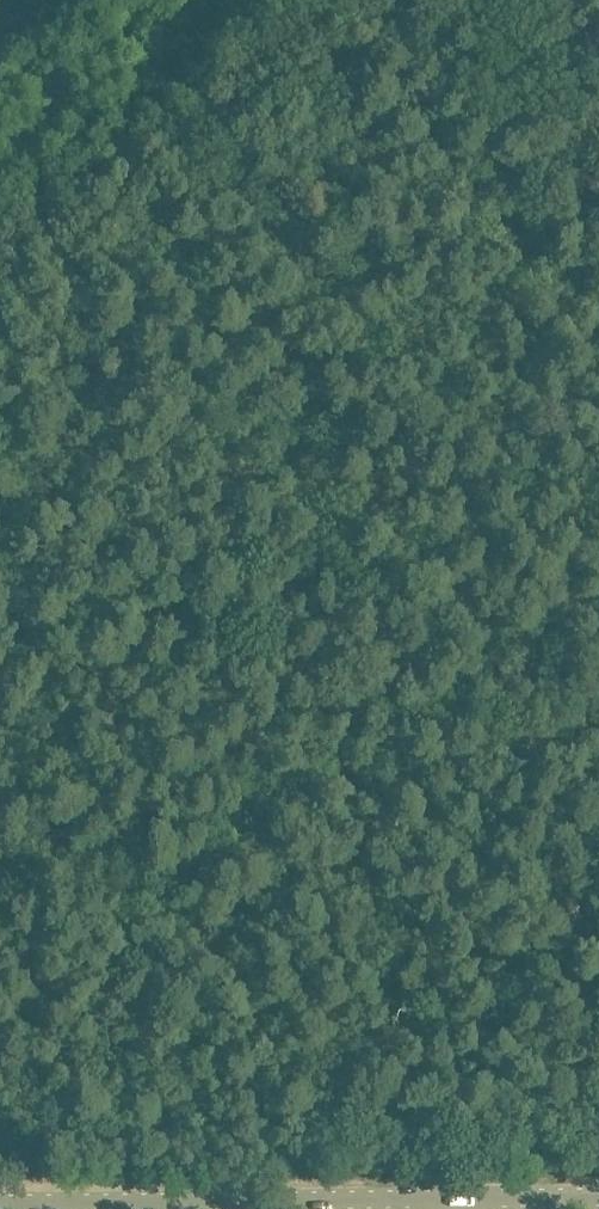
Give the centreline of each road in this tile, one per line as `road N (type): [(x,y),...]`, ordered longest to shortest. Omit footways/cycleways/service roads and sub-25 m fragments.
road 1 (tertiary): [(458,1201),(0,1208)]
road 2 (tertiary): [(458,1201),(598,1198)]

